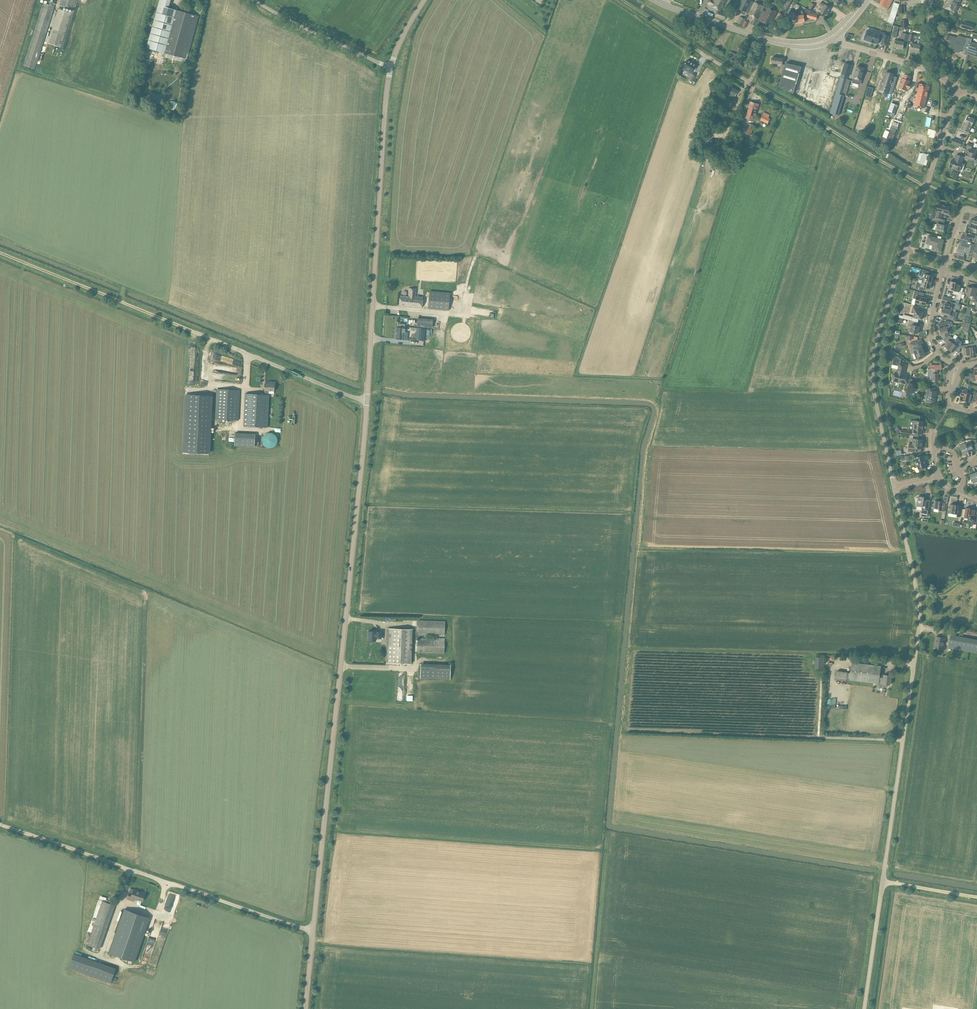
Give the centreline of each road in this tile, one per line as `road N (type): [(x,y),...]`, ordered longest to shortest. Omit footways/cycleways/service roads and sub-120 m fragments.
road 1 (unclassified): [(313,932),(367,402)]
road 2 (unclassified): [(863,1008),(920,627),(894,487)]
road 3 (unclassified): [(367,402),(391,68)]
road 4 (track): [(0,254),(233,348)]
road 5 (residential): [(894,487),(873,363),(902,259)]
road 6 (unclassified): [(135,868),(313,932)]
road 7 (residential): [(905,251),(960,88)]
road 8 (unclassified): [(391,68),(260,0)]
road 9 (unclassified): [(367,402),(233,348)]
road 10 (track): [(0,824),(135,868)]

